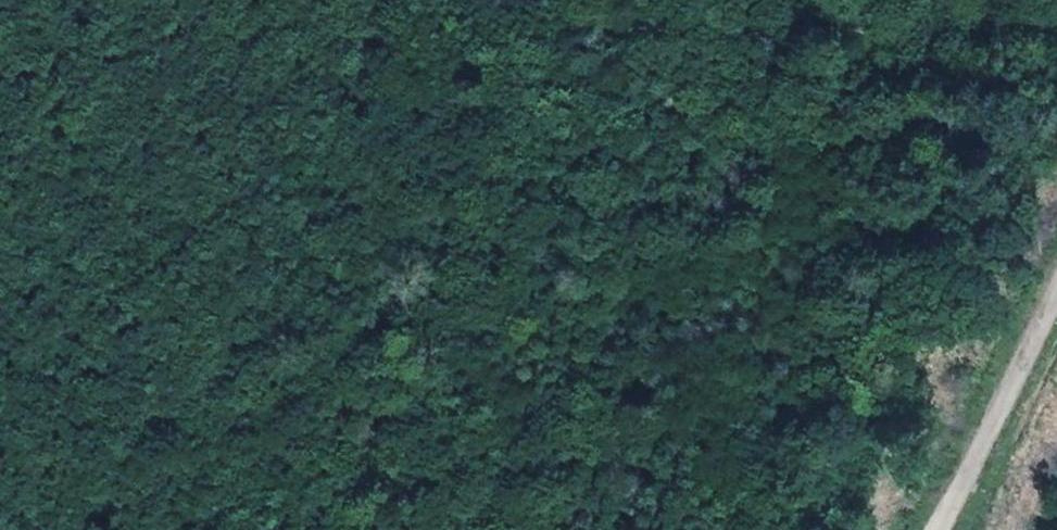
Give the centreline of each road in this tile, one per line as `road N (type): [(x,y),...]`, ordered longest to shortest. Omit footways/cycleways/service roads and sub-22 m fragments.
road 1 (unclassified): [(1056,296),(942,529)]

